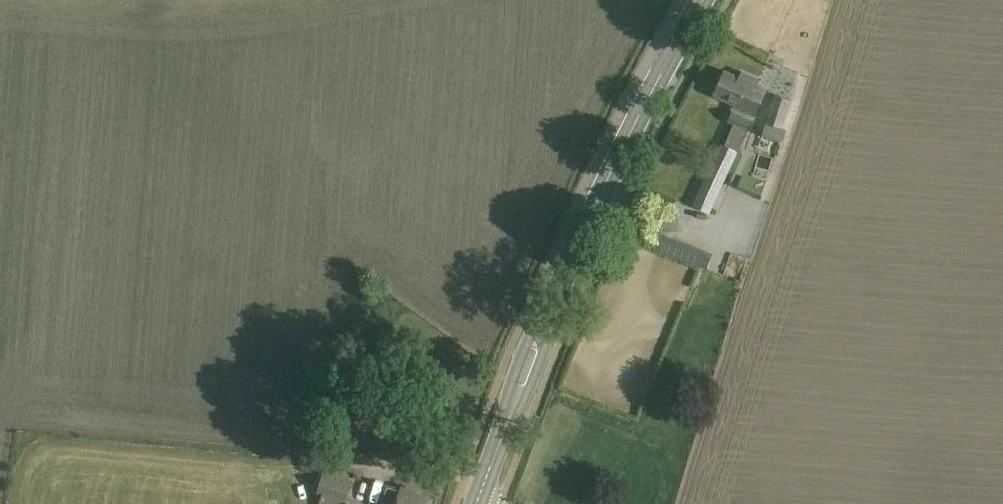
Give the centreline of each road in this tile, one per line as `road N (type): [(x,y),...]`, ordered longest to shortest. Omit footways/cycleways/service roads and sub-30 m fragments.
road 1 (secondary): [(471,502),(607,165),(697,0)]

